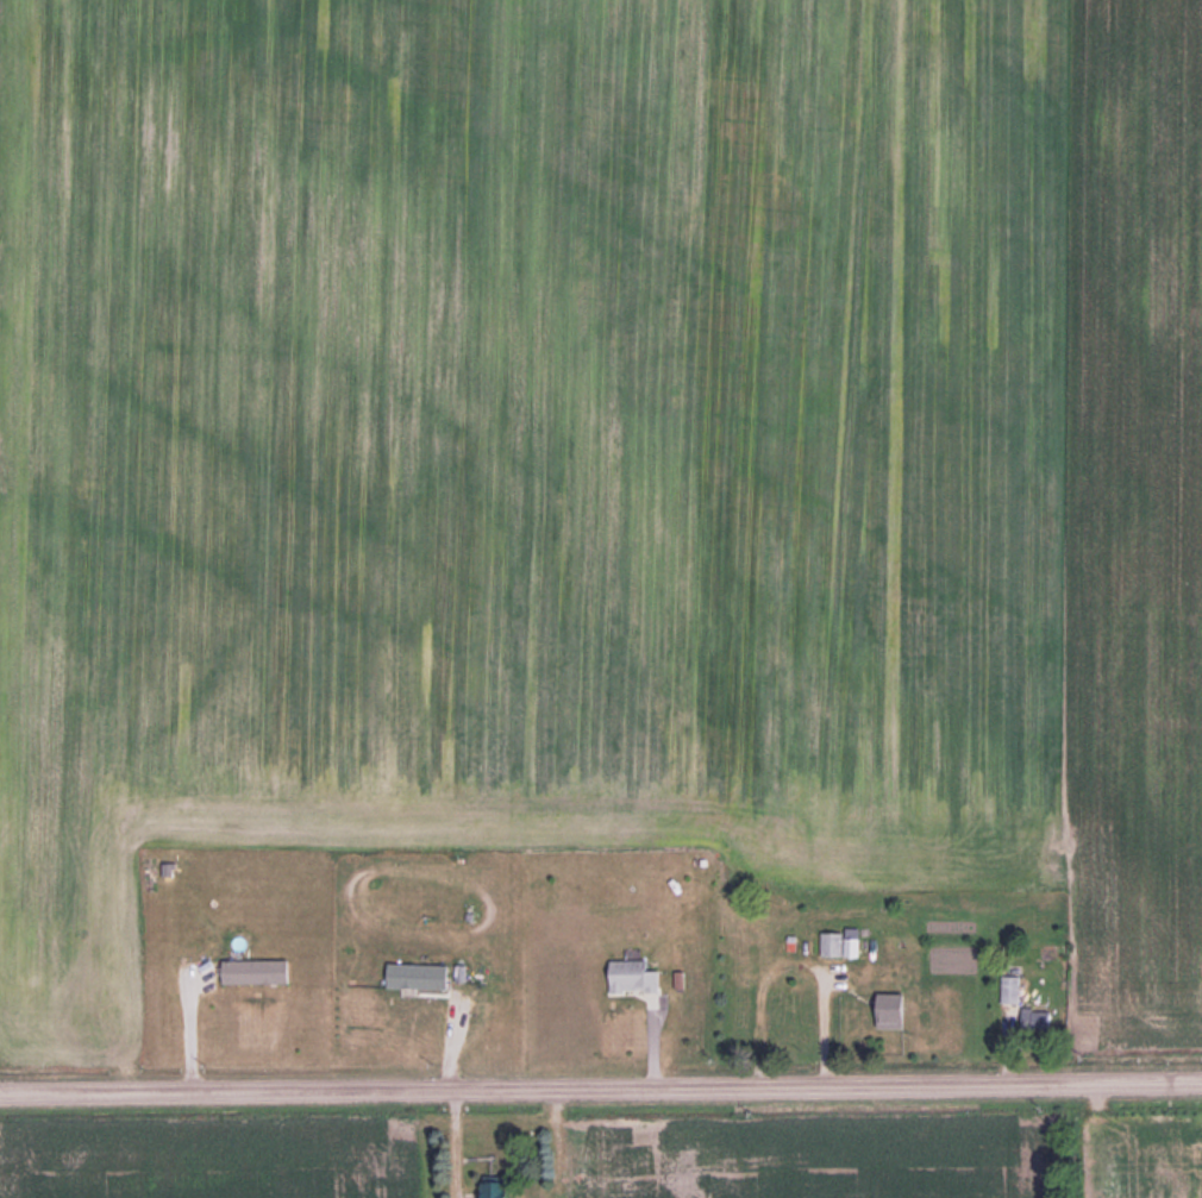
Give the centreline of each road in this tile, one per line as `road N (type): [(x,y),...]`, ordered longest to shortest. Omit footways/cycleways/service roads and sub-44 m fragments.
road 1 (residential): [(0,1092),(1201,1079)]

